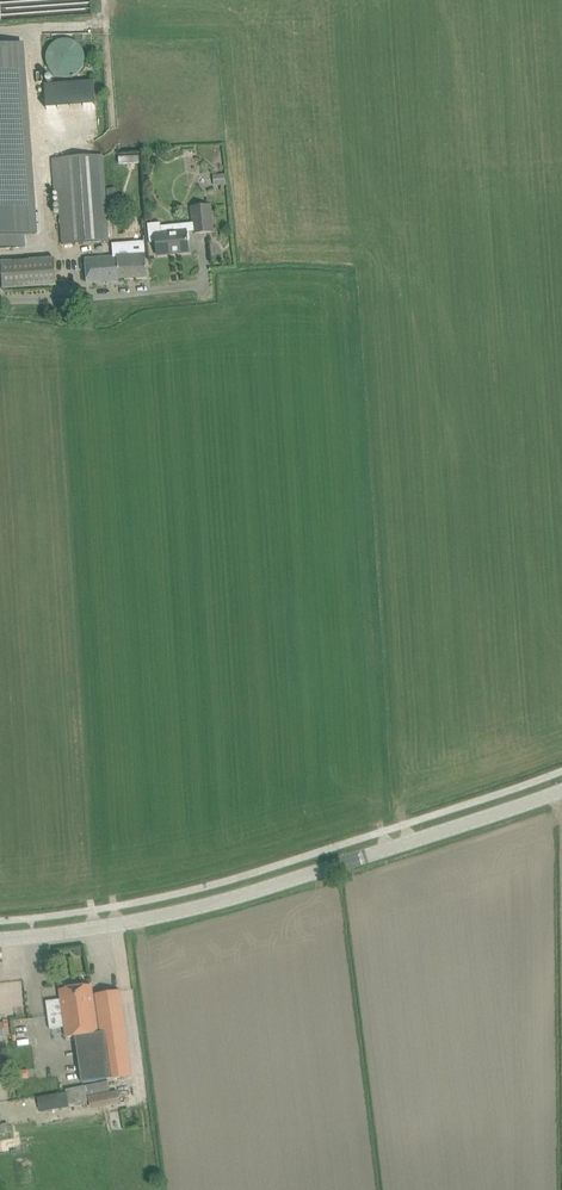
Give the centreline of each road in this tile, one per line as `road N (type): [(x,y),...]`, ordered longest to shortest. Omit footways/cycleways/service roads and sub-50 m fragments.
road 1 (tertiary): [(561,790),(212,904),(0,939)]
road 2 (unclassified): [(0,299),(206,285)]

